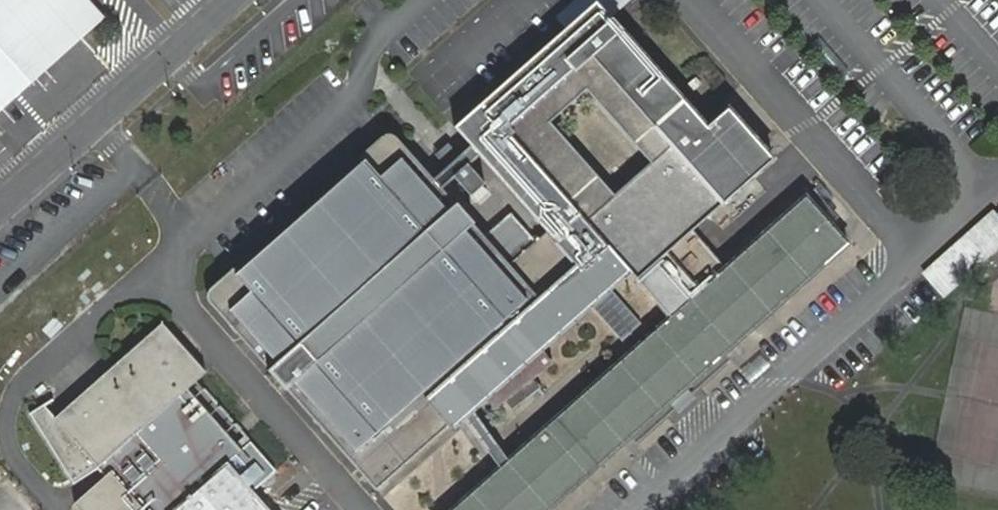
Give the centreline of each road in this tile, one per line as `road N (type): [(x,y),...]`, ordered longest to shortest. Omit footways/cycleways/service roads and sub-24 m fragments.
road 1 (unclassified): [(0,206),(230,0)]

